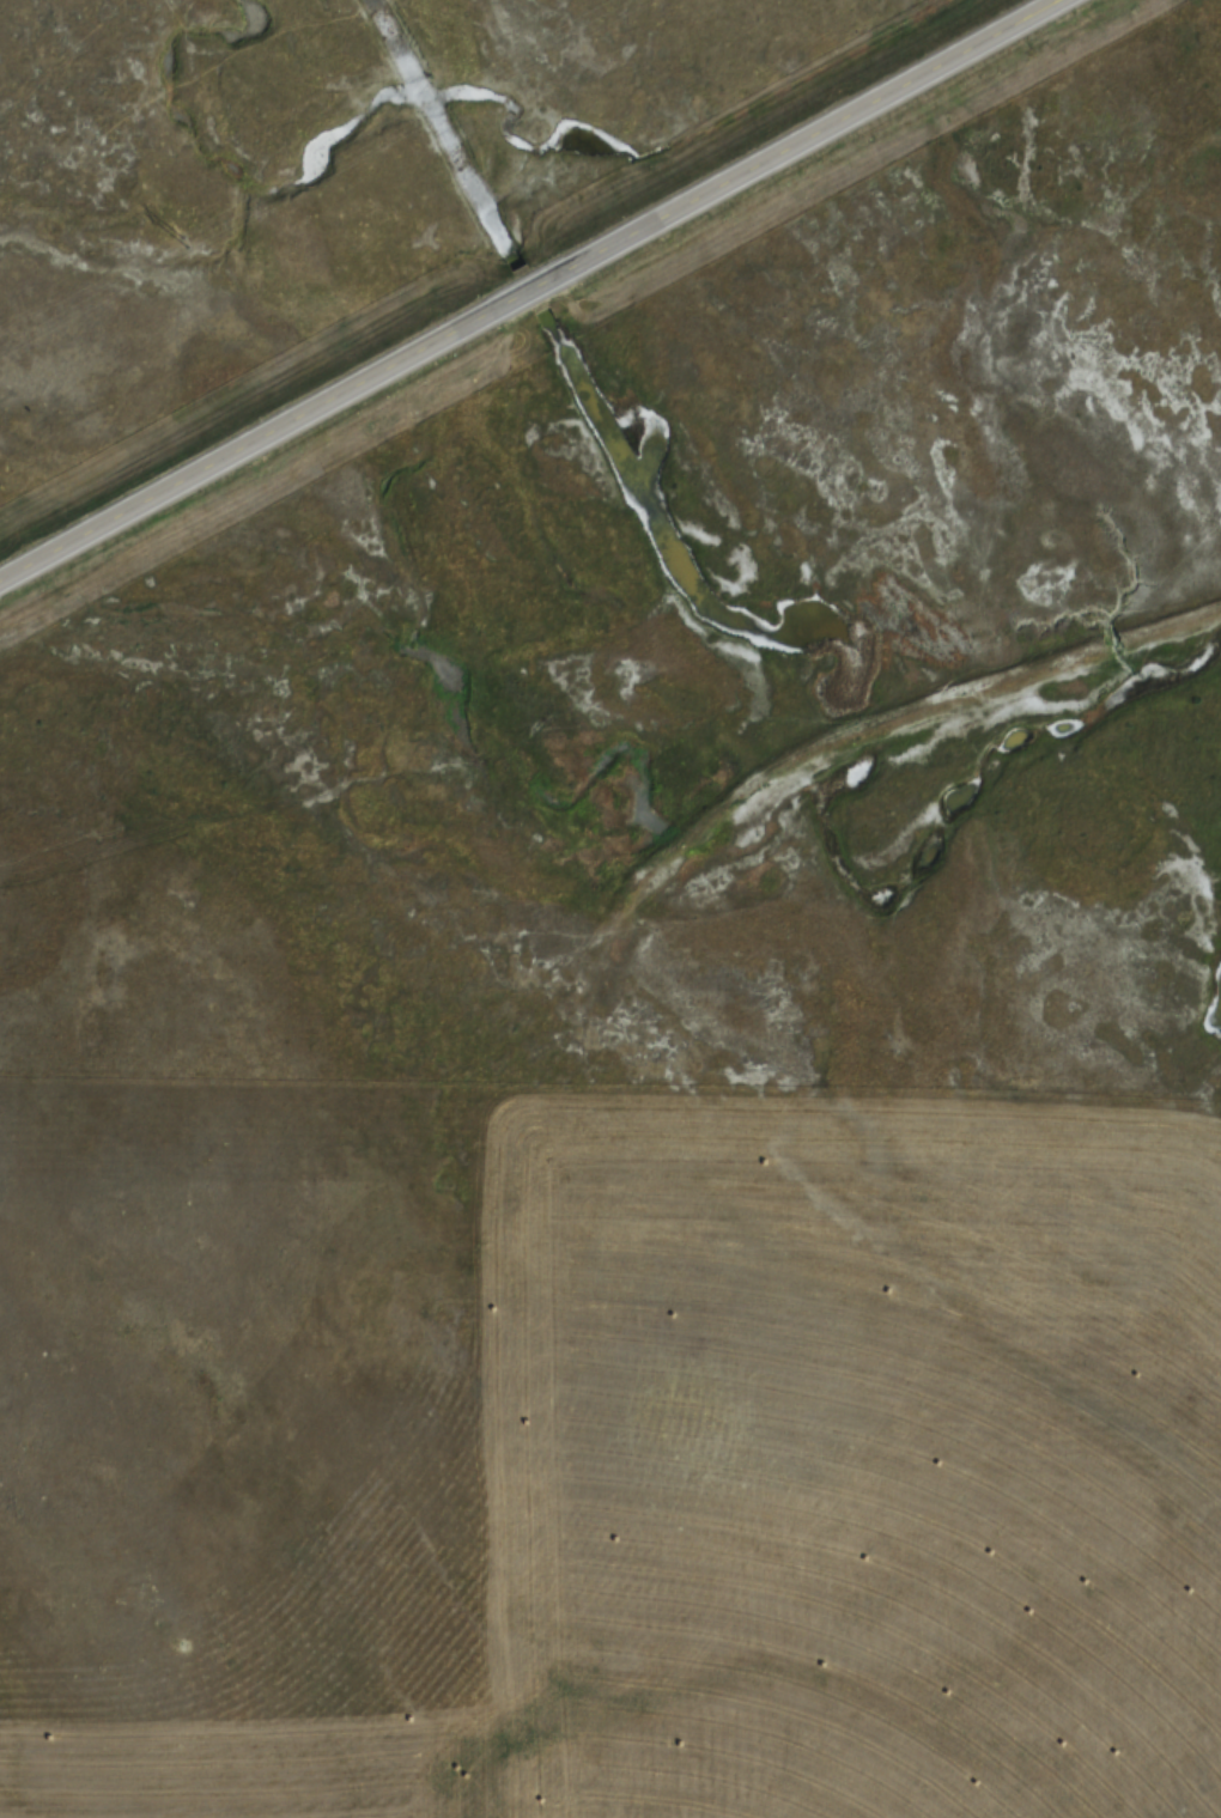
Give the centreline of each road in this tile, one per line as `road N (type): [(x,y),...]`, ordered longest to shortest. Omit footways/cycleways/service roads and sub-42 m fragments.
road 1 (primary): [(0,586),(1067,0)]

